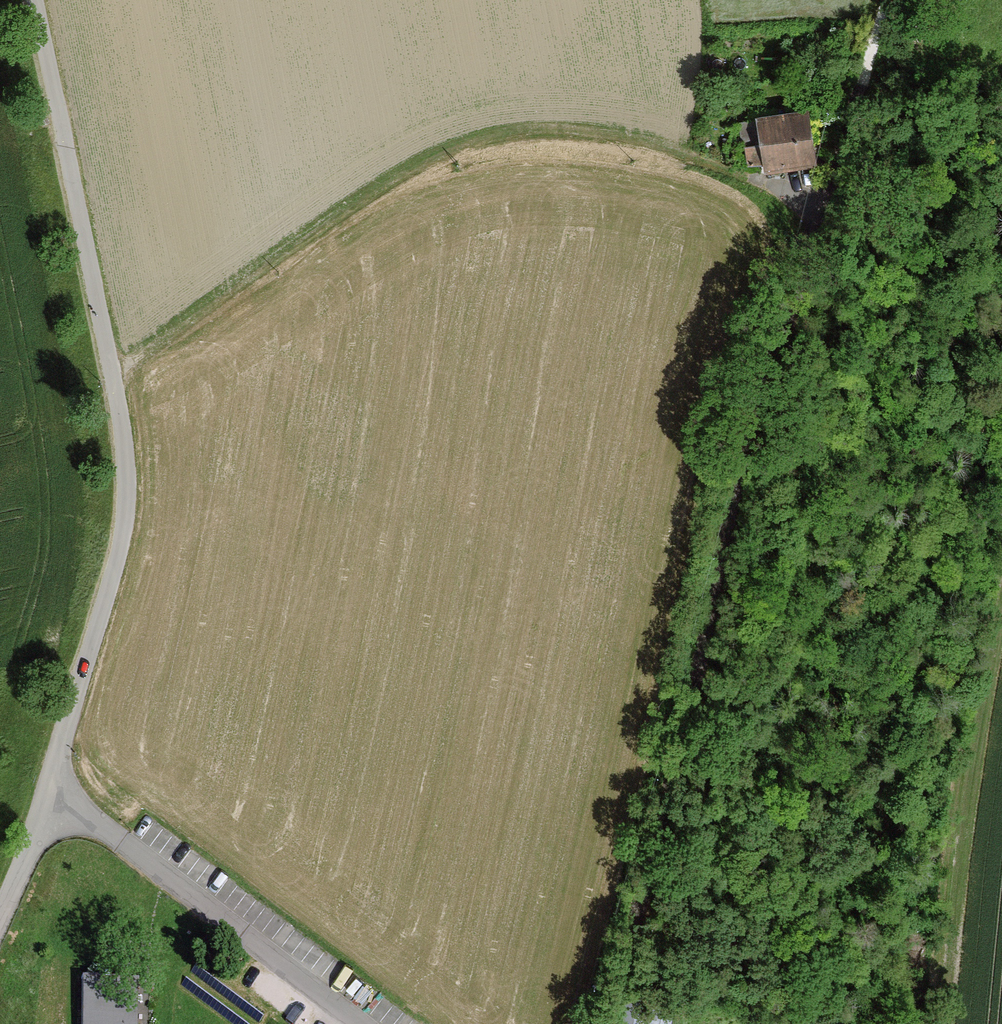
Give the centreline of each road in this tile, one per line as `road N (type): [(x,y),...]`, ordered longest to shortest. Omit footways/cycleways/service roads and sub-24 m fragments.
road 1 (track): [(887,0),(822,224),(754,417),(679,762),(606,1023)]
road 2 (unclassified): [(50,790),(114,573),(127,465),(33,0)]
road 3 (track): [(109,368),(358,201),(439,154),(492,135),(584,128),(659,144),(771,184),(822,224)]
road 4 (track): [(946,1023),(964,835),(1001,603)]
road 5 (unclassified): [(50,790),(363,1023)]
road 6 (unclassified): [(0,918),(50,790)]

